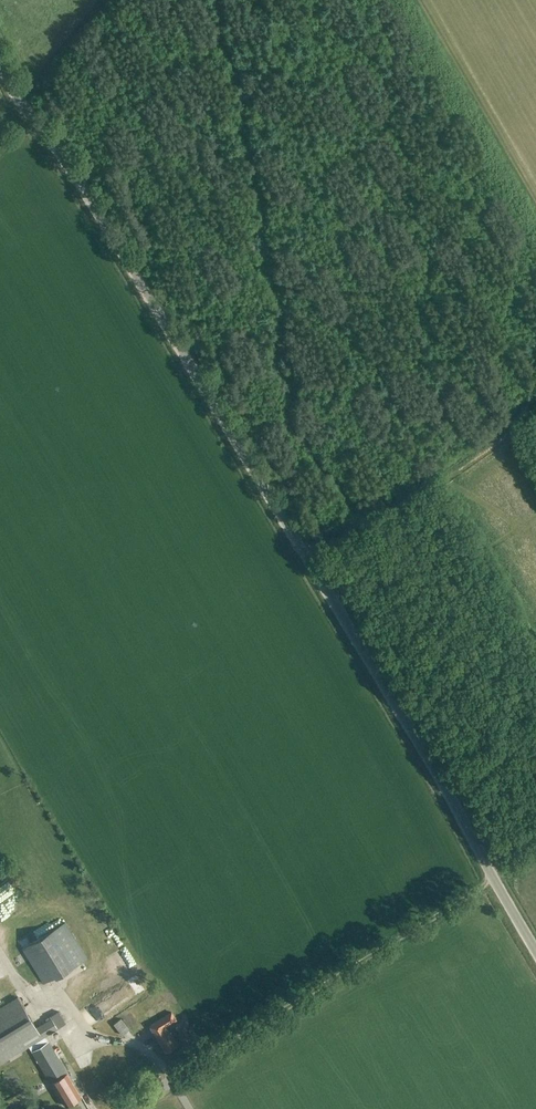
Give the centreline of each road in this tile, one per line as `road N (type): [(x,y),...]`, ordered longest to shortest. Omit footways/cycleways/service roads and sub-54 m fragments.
road 1 (unclassified): [(535,951),(302,549),(0,62)]
road 2 (track): [(171,1079),(495,880)]
road 3 (track): [(306,556),(535,404)]
road 4 (track): [(16,97),(102,0)]

